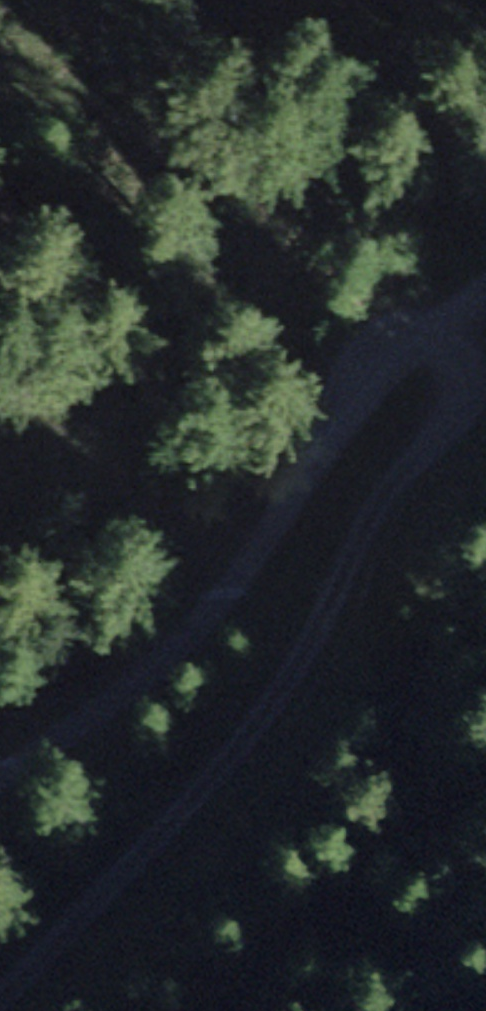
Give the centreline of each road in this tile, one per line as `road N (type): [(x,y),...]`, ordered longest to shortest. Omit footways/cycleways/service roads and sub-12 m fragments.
road 1 (track): [(0,1000),(122,884),(439,449),(465,400),(465,361),(455,338),(424,320)]
road 2 (track): [(0,773),(159,667),(242,578),(314,459),(344,373),(374,333),(400,318),(424,320)]

